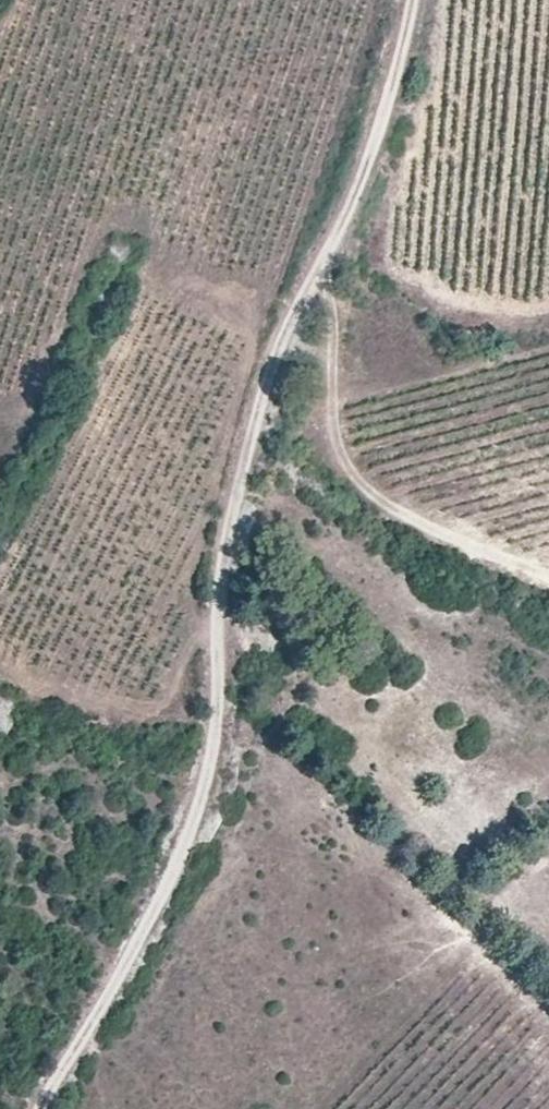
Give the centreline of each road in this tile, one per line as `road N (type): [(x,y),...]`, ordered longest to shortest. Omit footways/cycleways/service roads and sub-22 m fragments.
road 1 (track): [(38,1108),(143,930),(211,767),(219,563),(242,456),(270,368),(366,161),(411,0)]
road 2 (track): [(324,251),(336,438),(358,483),(398,511),(548,577)]

